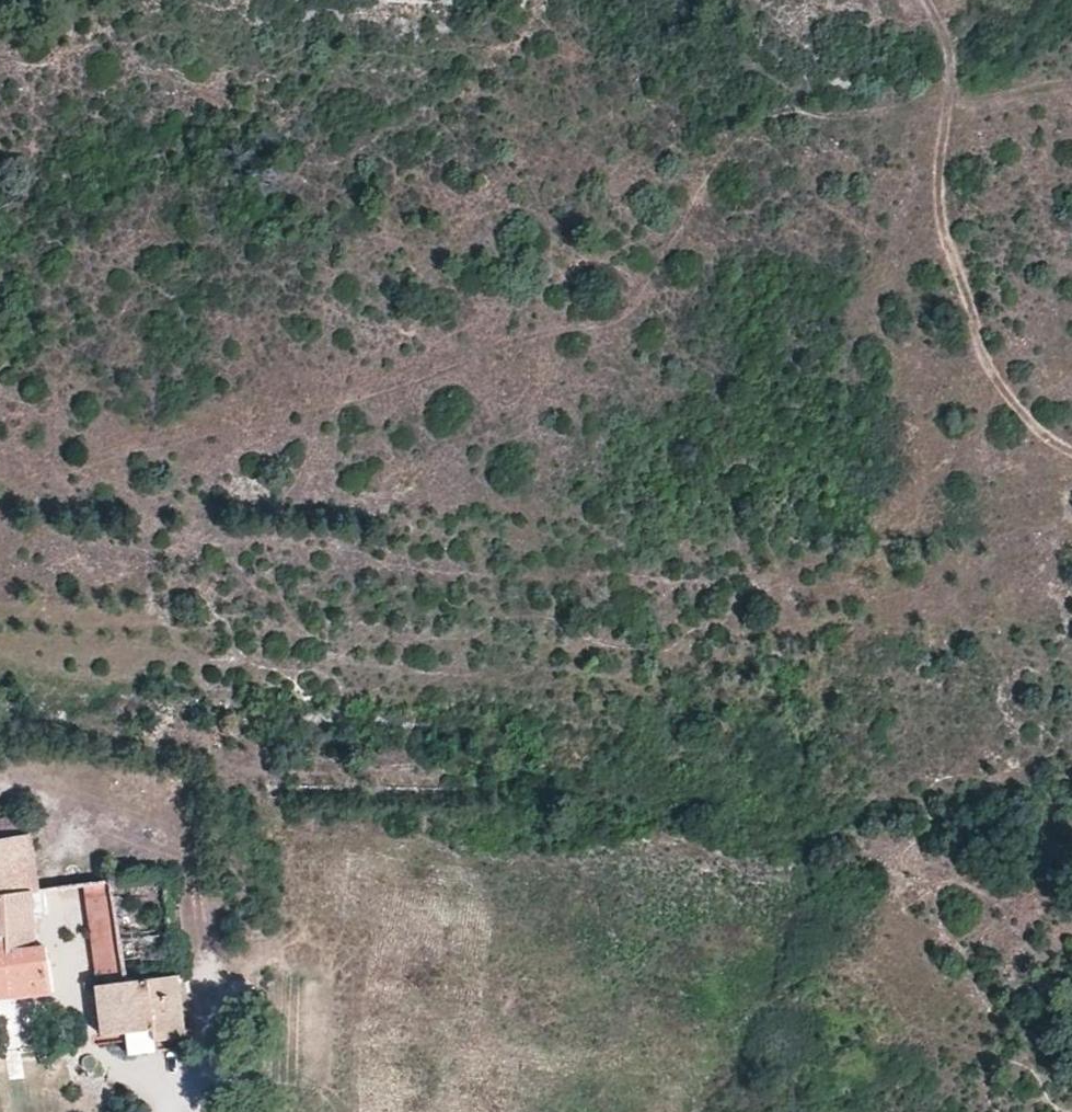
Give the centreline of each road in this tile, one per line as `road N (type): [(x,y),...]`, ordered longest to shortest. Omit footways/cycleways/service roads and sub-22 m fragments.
road 1 (unclassified): [(1071,452),(1017,410),(975,336),(946,217),(947,64),(925,0)]

